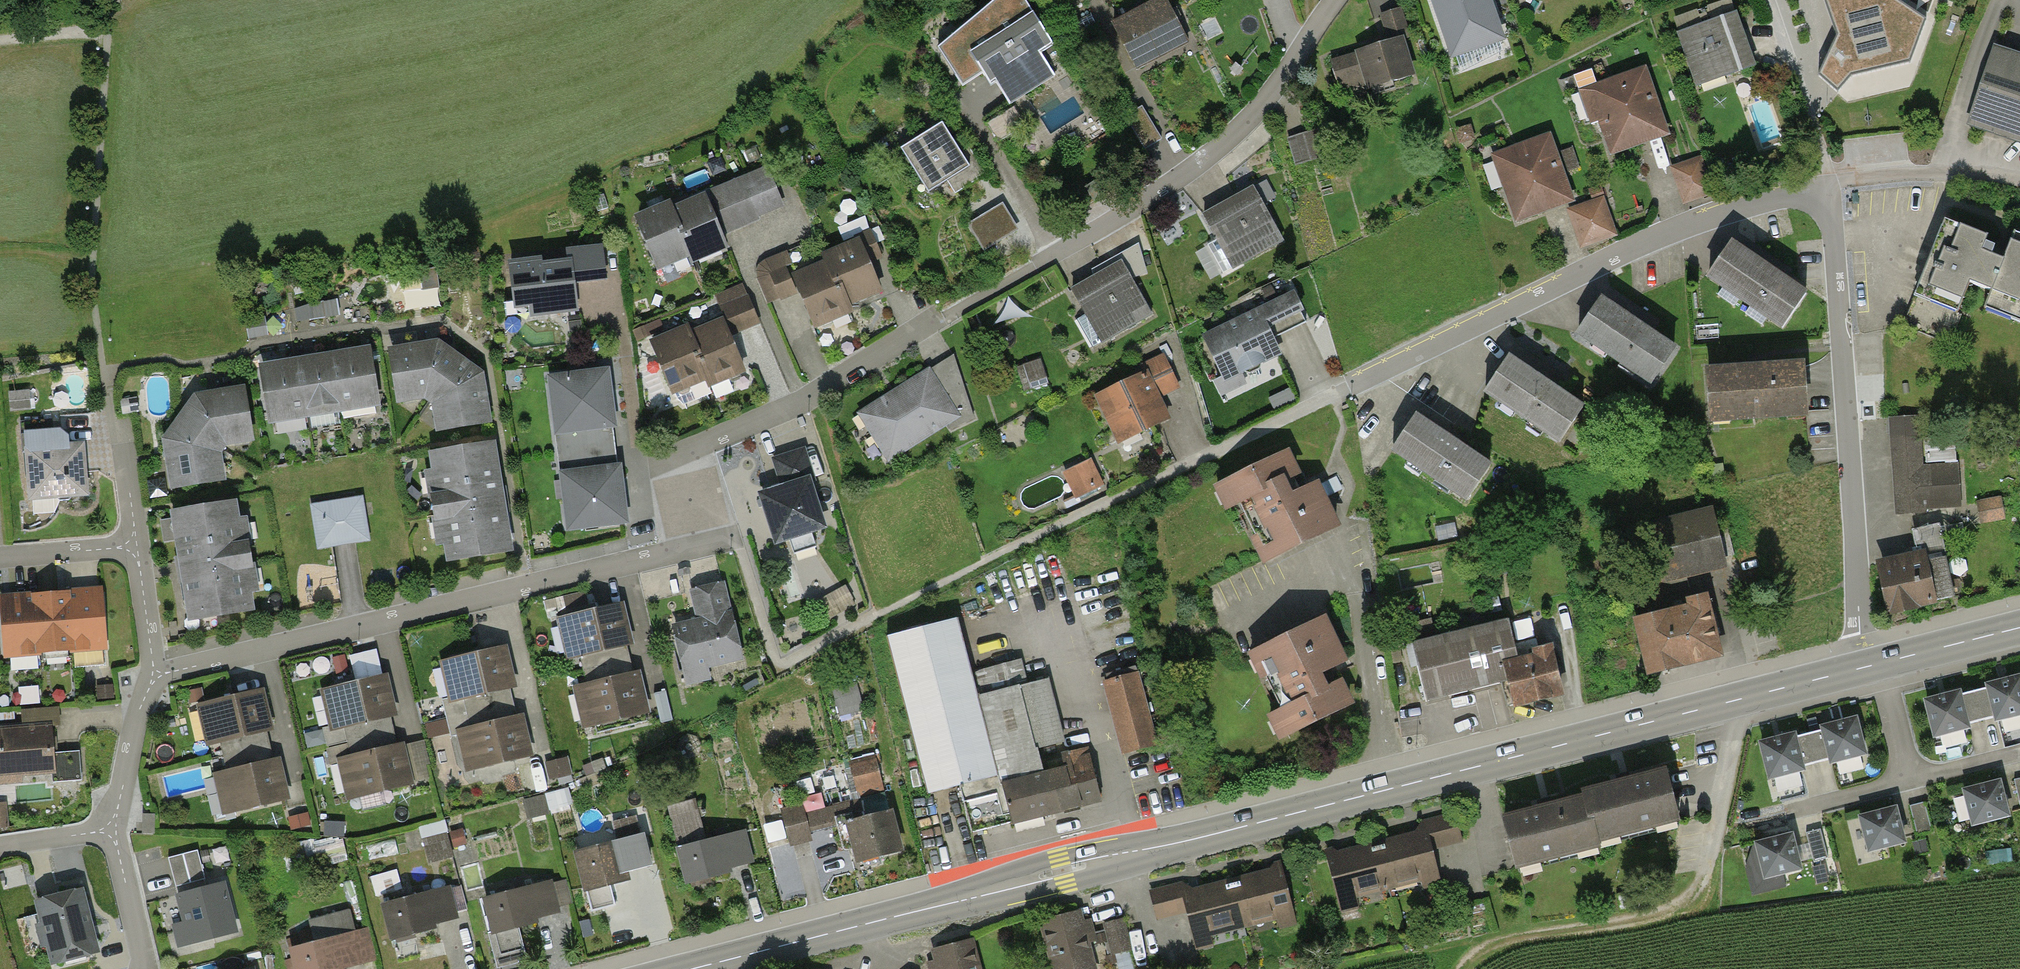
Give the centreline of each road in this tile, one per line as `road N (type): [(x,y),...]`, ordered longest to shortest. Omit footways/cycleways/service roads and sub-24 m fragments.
road 1 (residential): [(1874,665),(1859,634),(1834,232),(1824,205),(1802,195),(1655,242),(843,635)]
road 2 (primary): [(692,968),(1874,665)]
road 3 (residential): [(696,547),(156,675)]
road 4 (track): [(1465,968),(1493,946),(1656,914),(1689,897),(1715,850),(1734,745),(1728,702)]
road 5 (residential): [(1335,0),(1266,98),(1213,151),(1035,268)]
road 6 (residential): [(945,319),(803,400),(686,449),(676,466),(696,547)]
road 7 (residential): [(156,675),(140,708),(110,830)]
road 8 (primary): [(1874,665),(2019,628)]
road 9 (residential): [(110,830),(140,968)]
road 10 (residential): [(132,547),(0,557)]
road 11 (residential): [(156,675),(132,547)]
road 12 (residential): [(1792,810),(1911,780)]
road 13 (residential): [(1874,665),(1911,780)]

